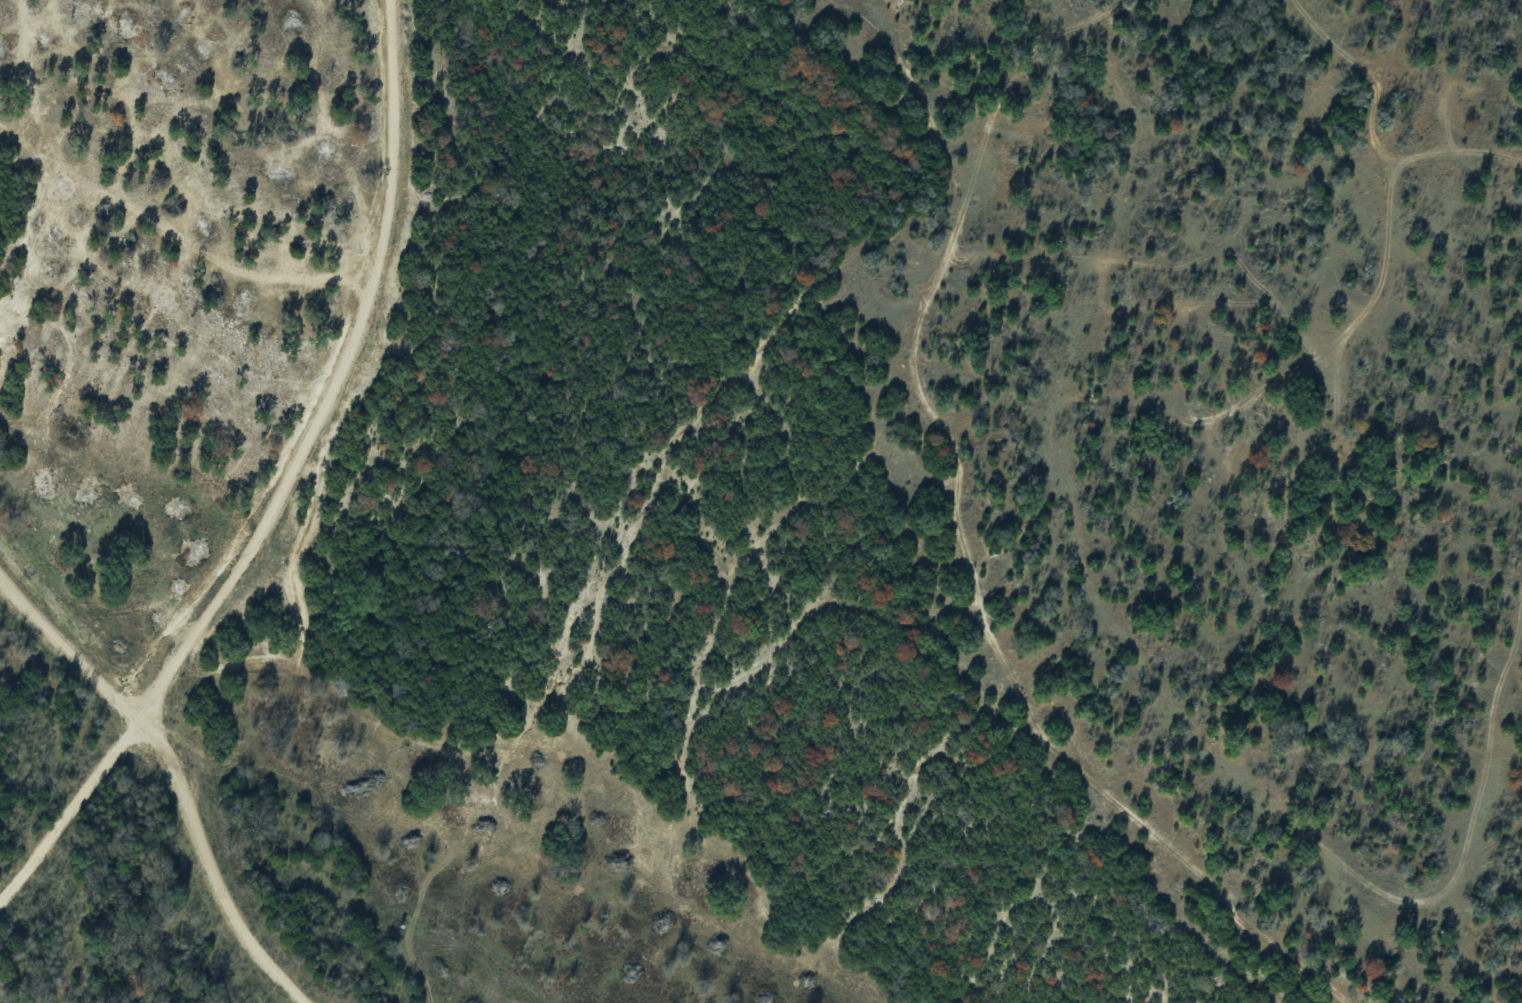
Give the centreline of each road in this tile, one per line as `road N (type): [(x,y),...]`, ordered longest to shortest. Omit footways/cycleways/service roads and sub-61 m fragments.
road 1 (track): [(394,0),(396,166),(357,356),(252,515),(140,718)]
road 2 (track): [(0,909),(140,718)]

